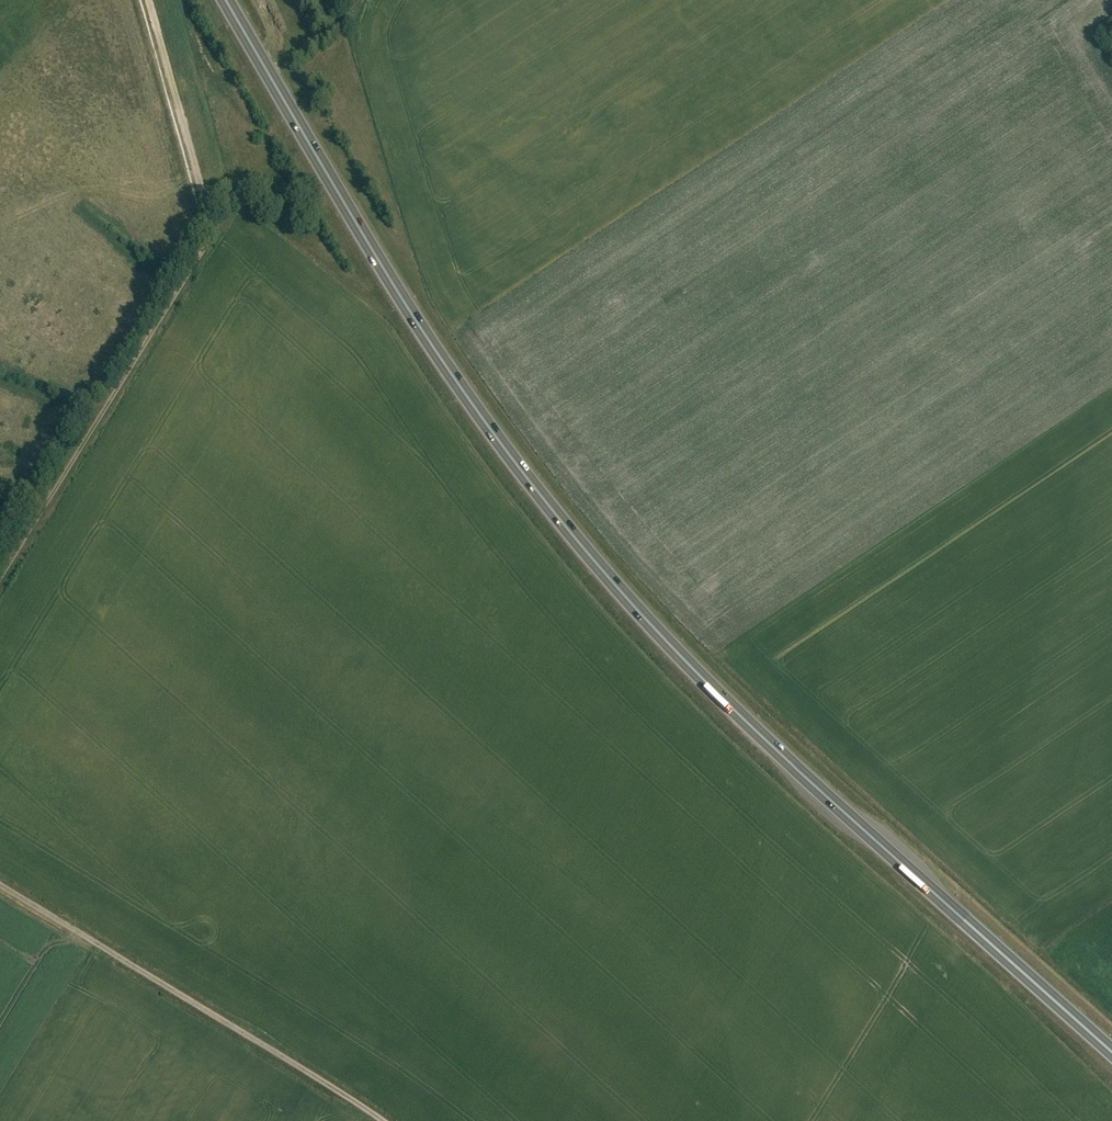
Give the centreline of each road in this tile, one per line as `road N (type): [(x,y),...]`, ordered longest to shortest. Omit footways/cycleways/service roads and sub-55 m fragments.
road 1 (trunk): [(1111,1052),(805,780),(594,560),(397,290),(226,0)]
road 2 (unclassified): [(384,1120),(0,886)]
road 3 (unclassified): [(0,576),(212,230)]
road 4 (track): [(147,0),(212,230)]

